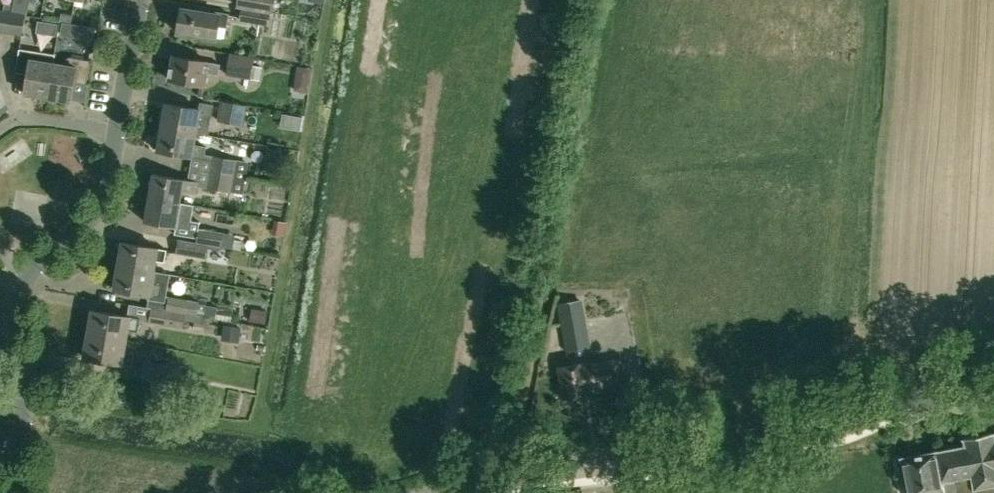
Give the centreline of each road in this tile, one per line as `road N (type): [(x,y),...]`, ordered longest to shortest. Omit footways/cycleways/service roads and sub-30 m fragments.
road 1 (tertiary): [(433,492),(993,386)]
road 2 (residential): [(16,492),(25,423),(21,273)]
road 3 (residential): [(21,273),(91,218),(117,132)]
road 4 (residential): [(117,132),(140,0)]
road 5 (residential): [(117,132),(19,114),(0,126)]

